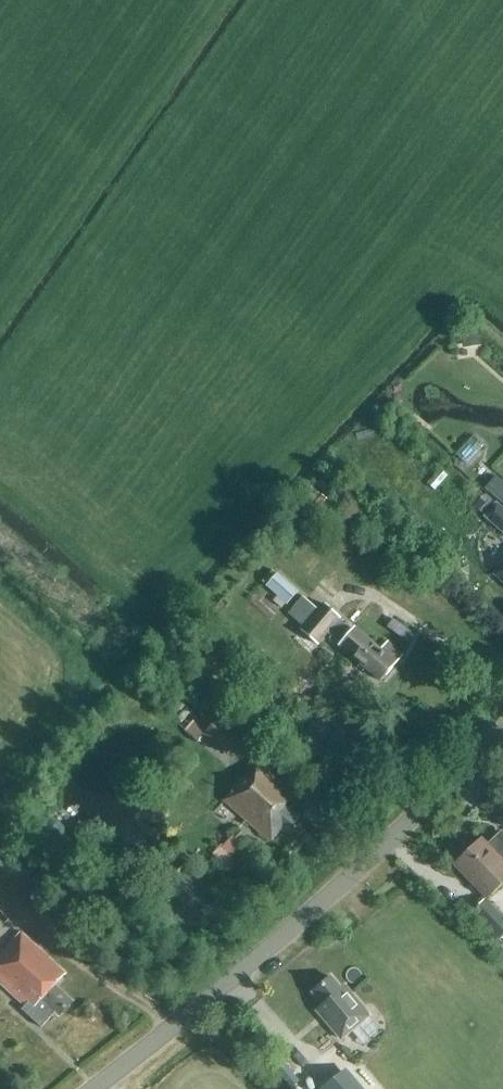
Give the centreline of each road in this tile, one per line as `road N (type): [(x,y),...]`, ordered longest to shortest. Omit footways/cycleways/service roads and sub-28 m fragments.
road 1 (unclassified): [(90,1088),(320,903),(502,728)]

